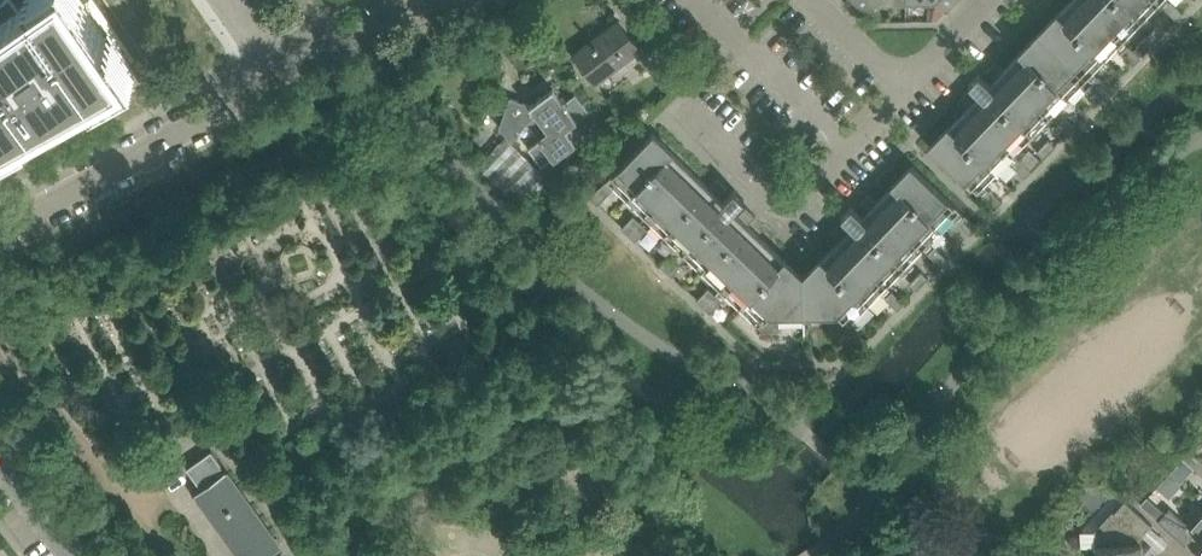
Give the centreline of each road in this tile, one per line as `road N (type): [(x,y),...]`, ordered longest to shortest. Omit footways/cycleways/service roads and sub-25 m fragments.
road 1 (residential): [(0,230),(282,76)]
road 2 (residential): [(676,99),(787,204),(904,85)]
road 3 (residential): [(282,76),(422,0)]
road 4 (residential): [(78,555),(0,452)]
road 5 (residential): [(904,85),(813,0)]

